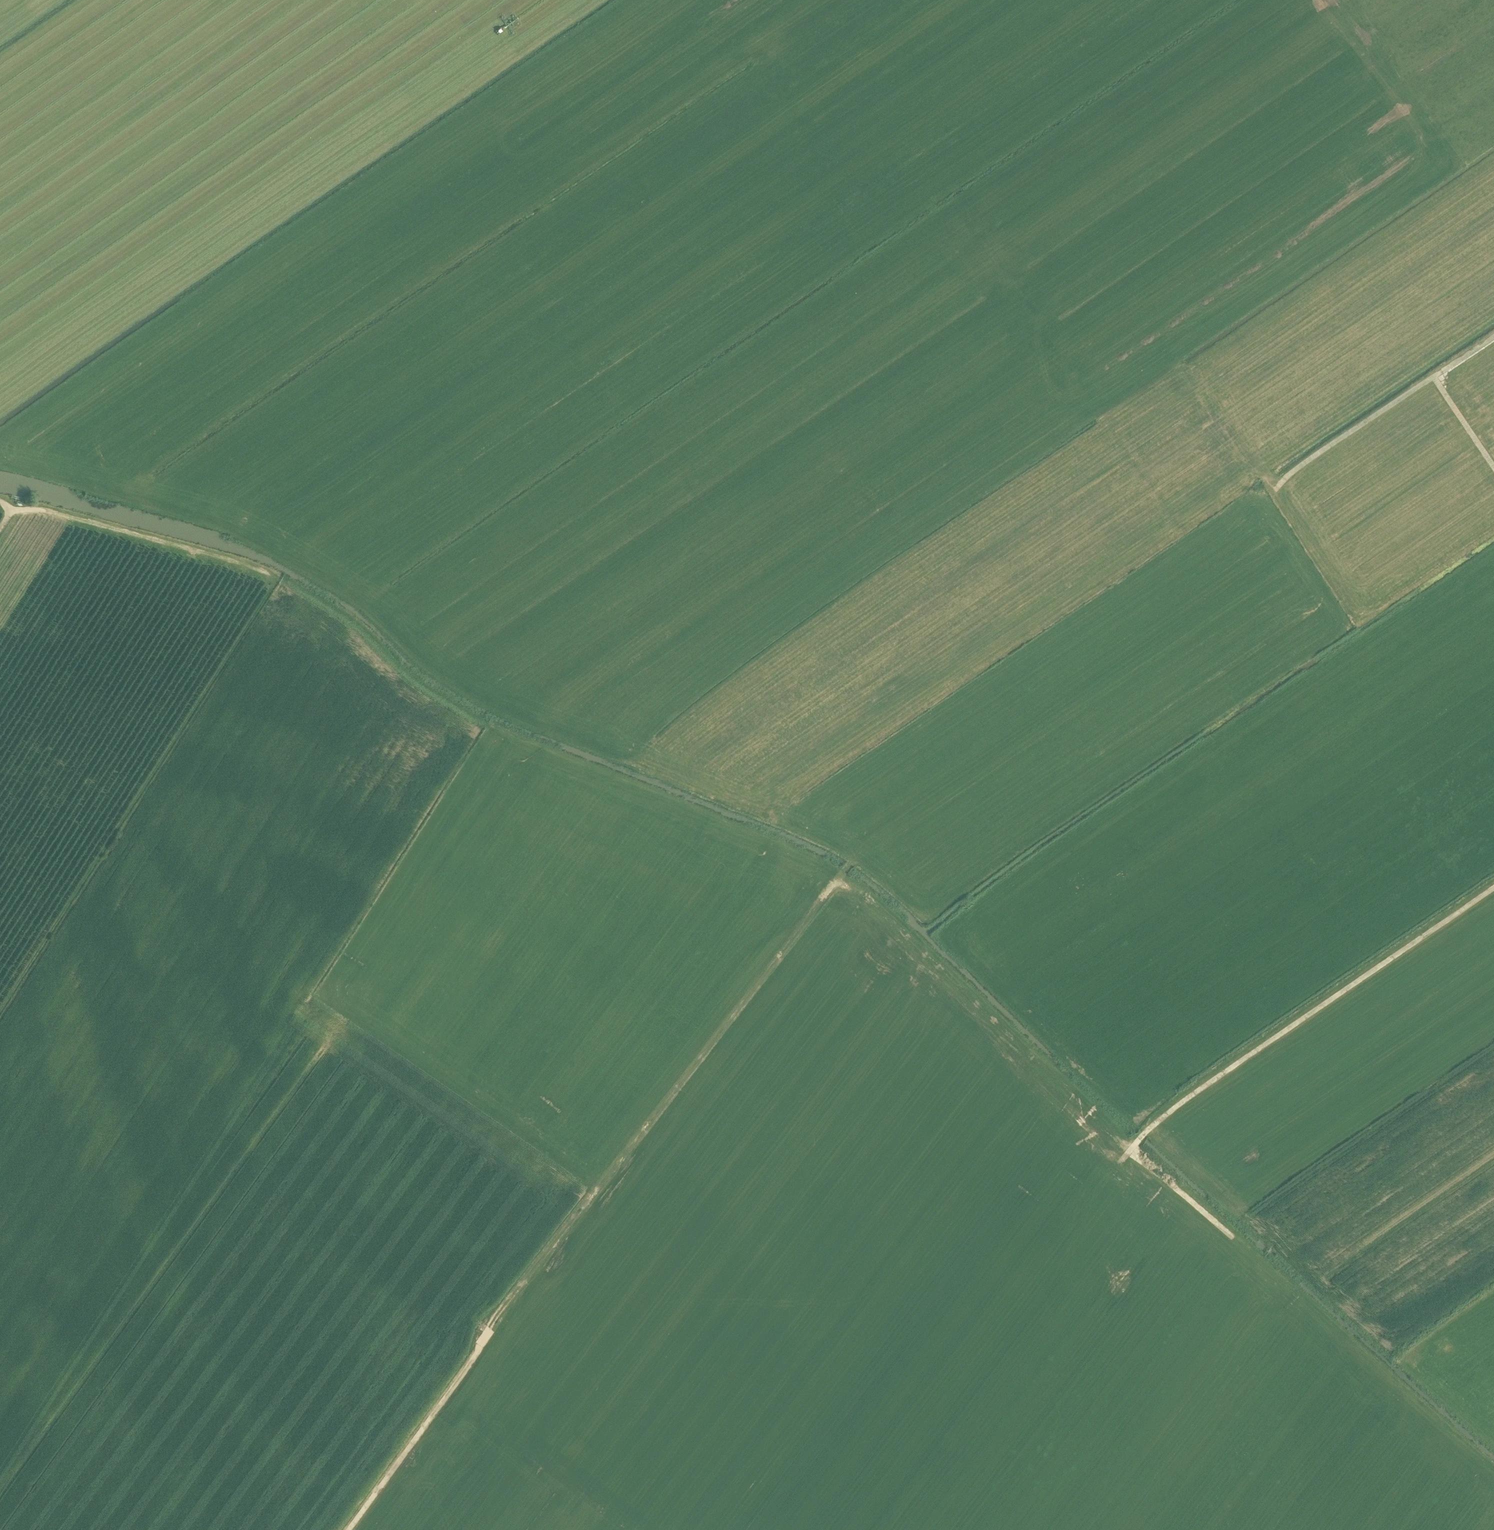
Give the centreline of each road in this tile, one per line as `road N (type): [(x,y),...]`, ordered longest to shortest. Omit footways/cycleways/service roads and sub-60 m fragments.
road 1 (track): [(839,879),(862,890),(1132,1149),(1203,1086),(1493,889)]
road 2 (track): [(855,859),(527,1281),(351,1529)]
road 3 (track): [(1342,1335),(1132,1149),(1121,1163)]
road 4 (track): [(1269,493),(1435,378)]
road 5 (track): [(1493,339),(1435,378),(1493,467)]

